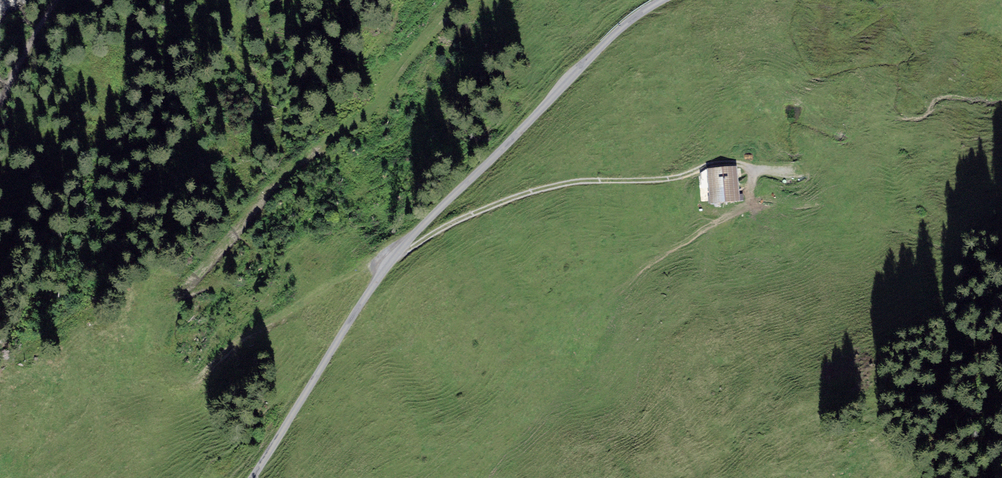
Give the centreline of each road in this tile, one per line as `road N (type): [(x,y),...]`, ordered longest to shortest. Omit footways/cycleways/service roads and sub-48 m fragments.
road 1 (unclassified): [(663,0),(624,22),(393,253),(252,477)]
road 2 (track): [(187,387),(247,334),(448,224),(579,180),(665,179),(727,165)]

